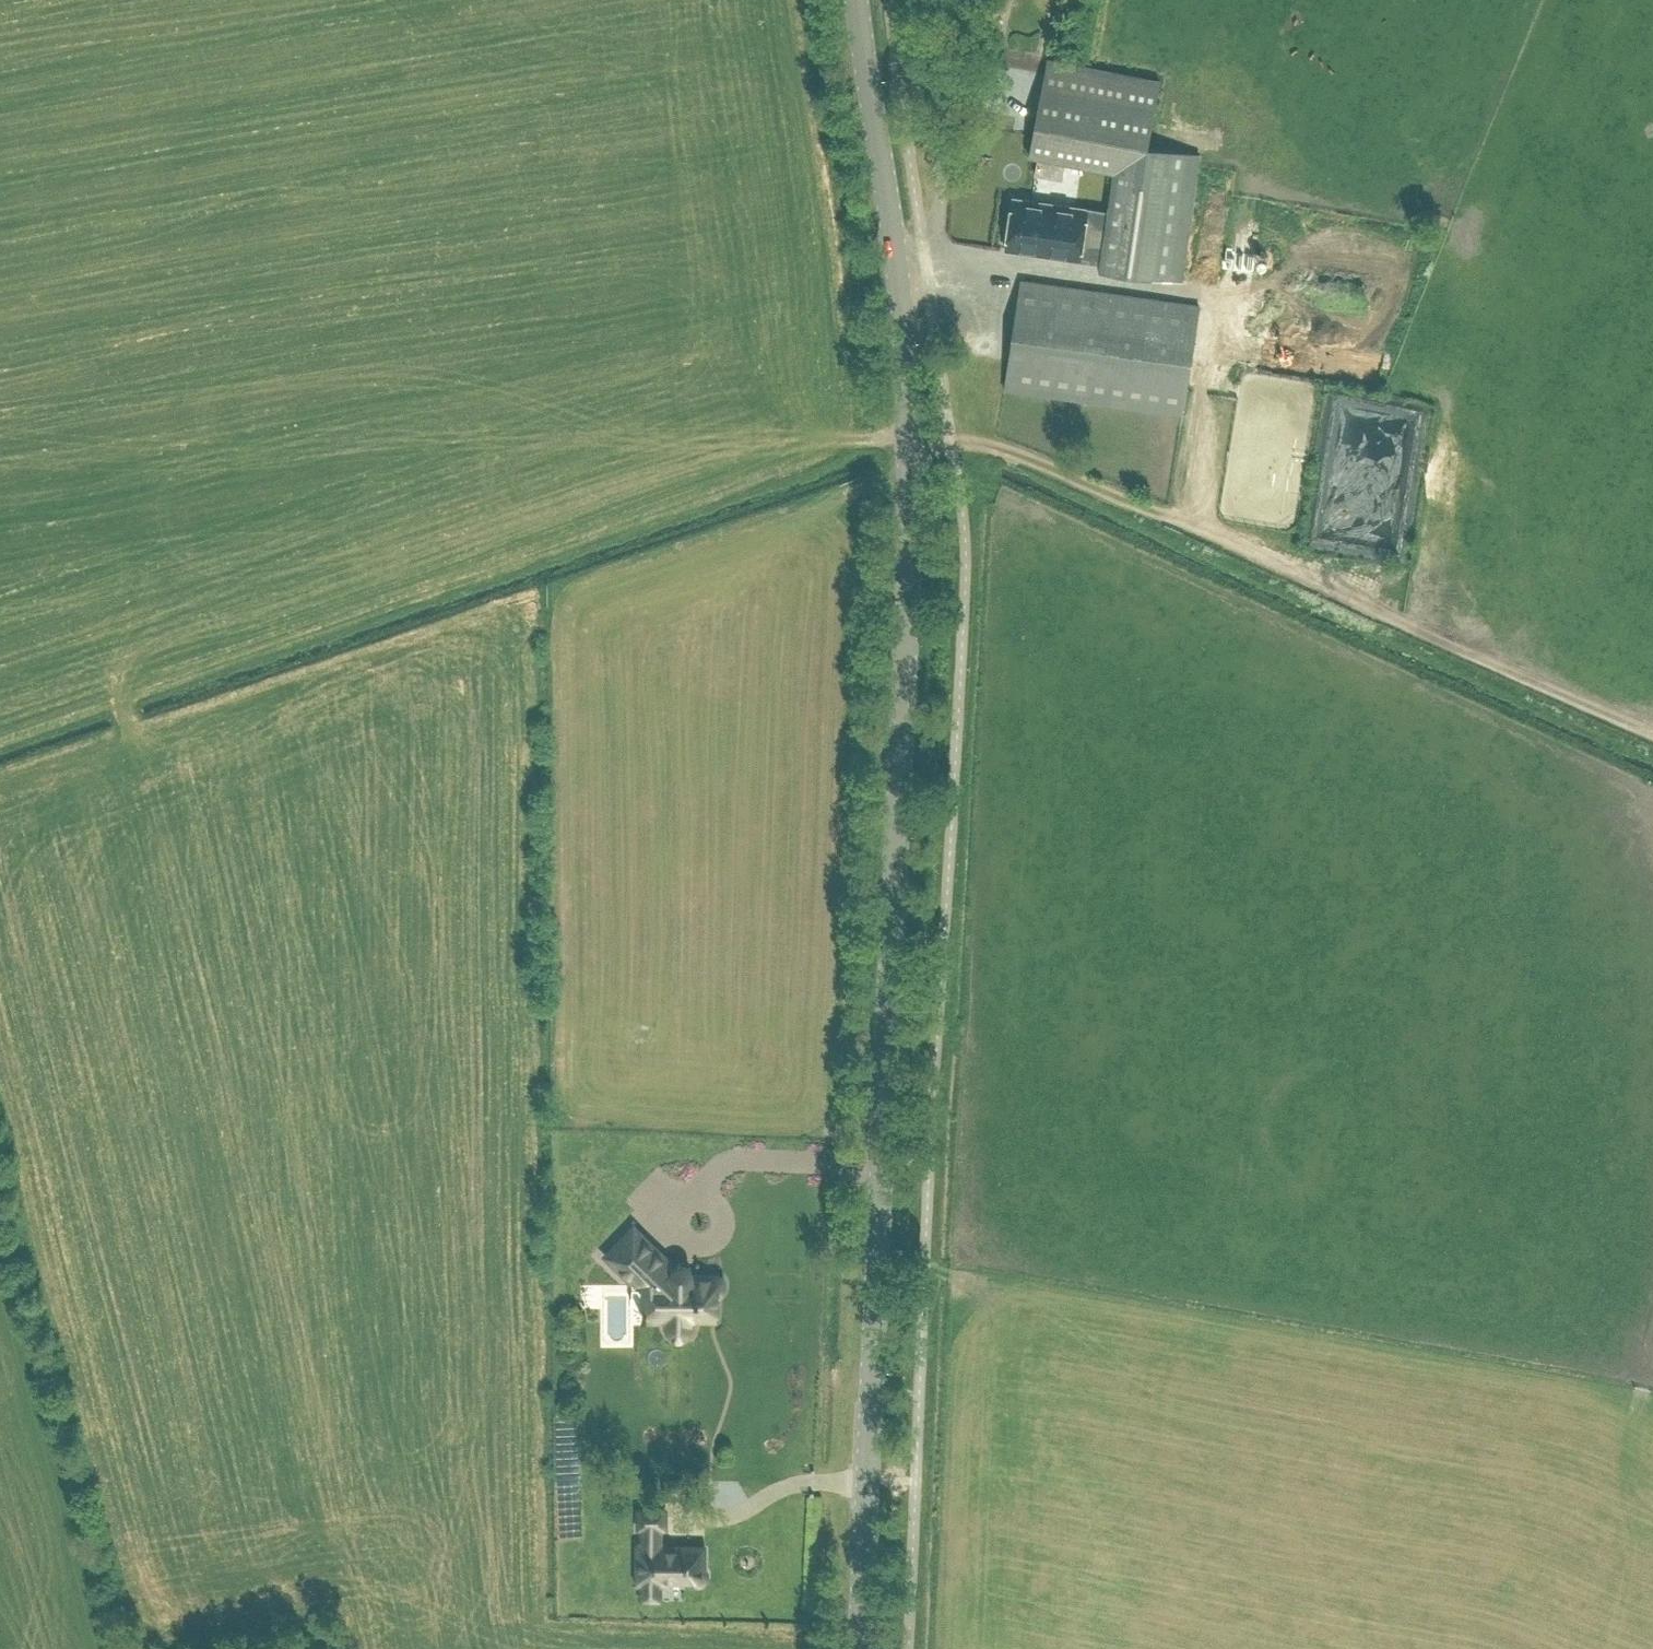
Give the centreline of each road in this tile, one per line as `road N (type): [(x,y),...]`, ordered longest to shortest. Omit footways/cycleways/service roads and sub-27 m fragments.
road 1 (secondary): [(861,1648),(906,658),(911,436),(899,280)]
road 2 (track): [(952,438),(852,441),(718,498),(122,706),(129,727),(0,771)]
road 3 (track): [(952,438),(1065,470),(1652,735)]
road 4 (unclassified): [(899,280),(934,224),(948,0)]
road 5 (secondary): [(899,280),(859,0)]

